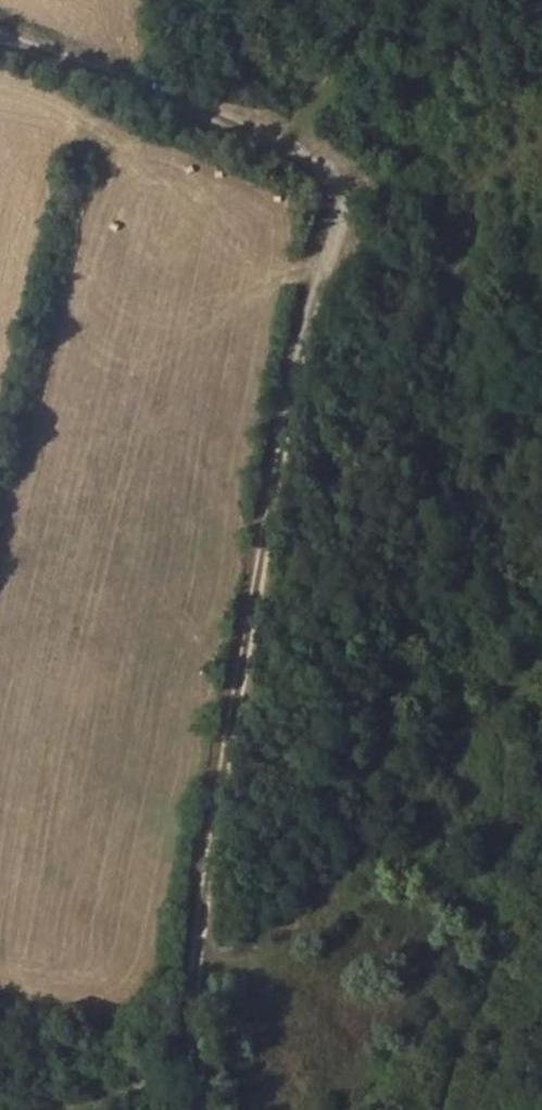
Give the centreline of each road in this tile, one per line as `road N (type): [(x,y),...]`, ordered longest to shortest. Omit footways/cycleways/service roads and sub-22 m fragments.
road 1 (track): [(354,206),(287,442),(195,970),(209,1109)]
road 2 (unclassified): [(0,44),(185,102),(334,167),(354,206)]
road 3 (track): [(45,1109),(199,1069)]

